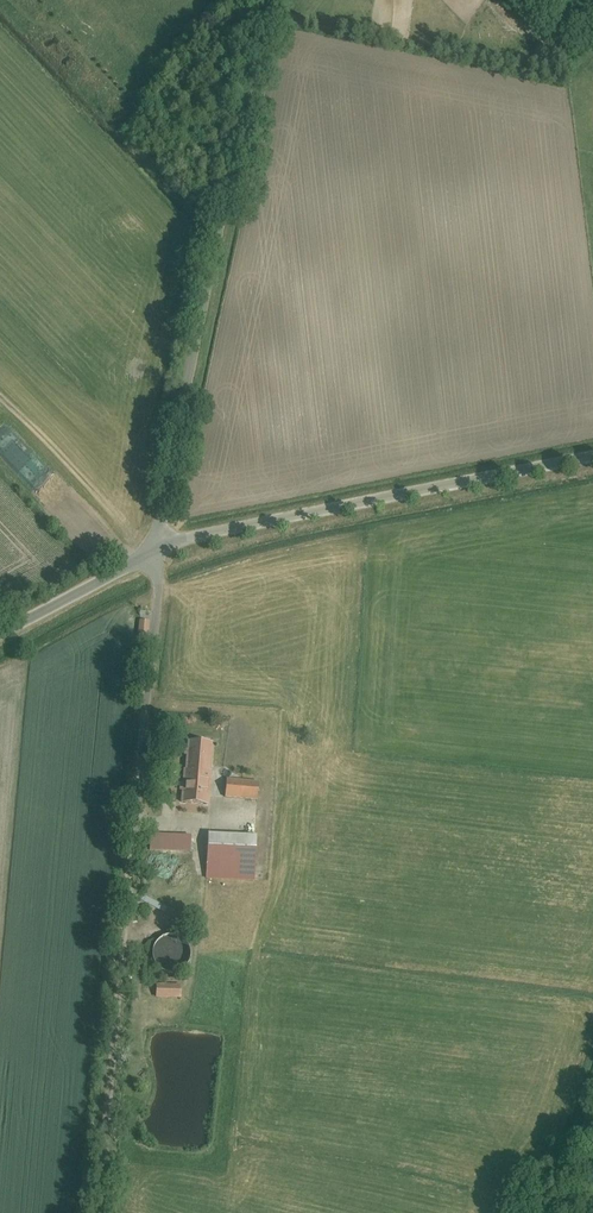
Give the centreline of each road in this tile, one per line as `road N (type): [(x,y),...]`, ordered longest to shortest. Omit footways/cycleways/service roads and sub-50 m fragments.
road 1 (unclassified): [(160,545),(266,0)]
road 2 (unclassified): [(592,454),(160,545)]
road 3 (unclassified): [(130,863),(160,545)]
road 4 (unclassified): [(160,545),(0,631)]

